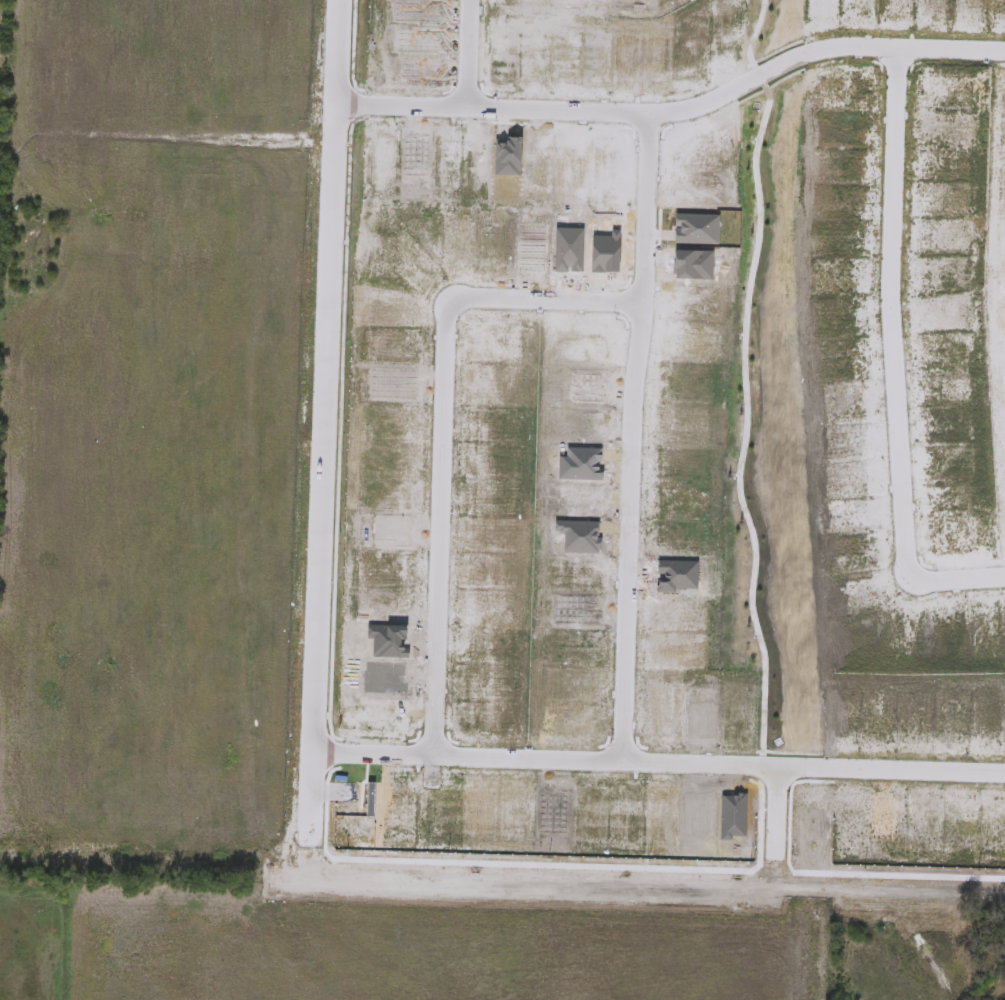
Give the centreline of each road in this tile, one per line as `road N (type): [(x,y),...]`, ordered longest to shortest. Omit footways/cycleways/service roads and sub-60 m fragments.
road 1 (residential): [(337,0),(309,832)]
road 2 (residential): [(311,757),(1004,777)]
road 3 (residential): [(333,102),(660,113),(690,110),(801,56),(842,47),(1004,53)]
road 4 (residential): [(644,113),(619,766)]
road 5 (residential): [(641,302),(471,297),(443,316),(432,760)]
road 6 (residential): [(893,49),(889,293),(904,559),(912,580)]

